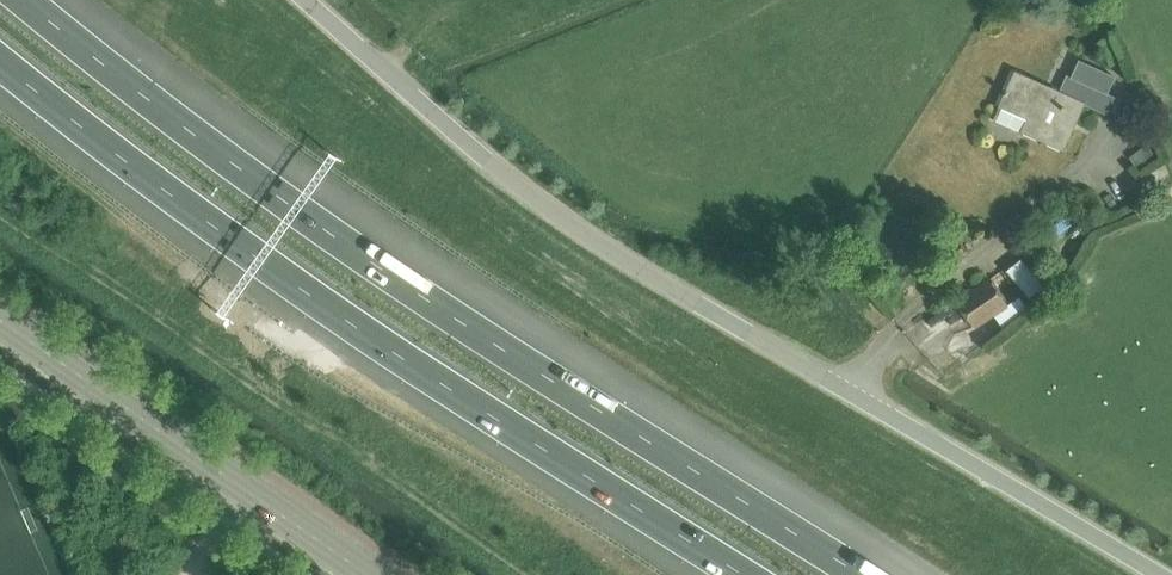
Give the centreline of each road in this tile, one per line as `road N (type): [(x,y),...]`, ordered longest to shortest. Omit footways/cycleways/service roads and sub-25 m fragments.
road 1 (unclassified): [(1156,574),(562,223),(302,0)]
road 2 (motorway): [(860,574),(297,207),(27,0)]
road 3 (motorway): [(0,60),(252,262),(748,574)]
road 4 (tertiary): [(367,574),(0,323)]

